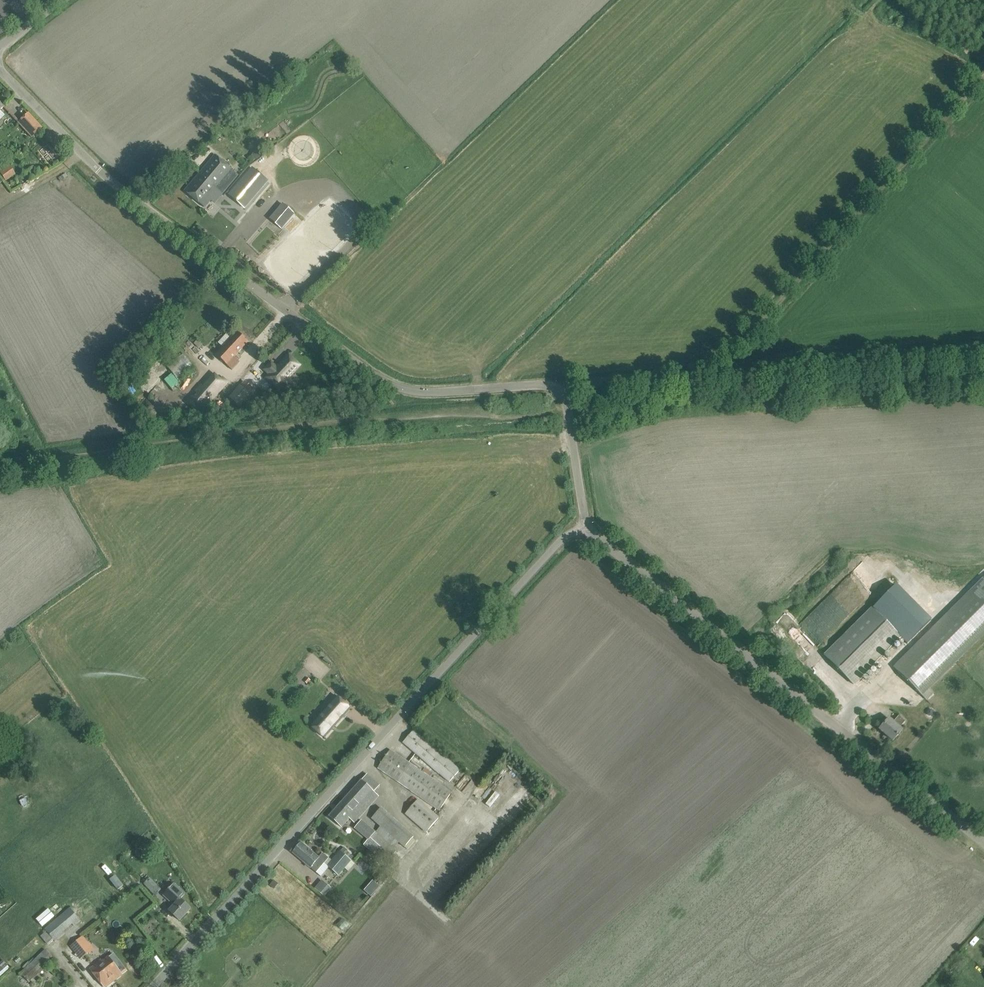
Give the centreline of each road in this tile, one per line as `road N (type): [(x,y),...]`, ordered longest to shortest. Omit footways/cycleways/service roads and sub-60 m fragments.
road 1 (unclassified): [(581,527),(559,394),(548,387),(387,390),(83,157),(0,70)]
road 2 (unclassified): [(158,986),(581,527)]
road 3 (track): [(548,387),(710,374),(983,72)]
road 4 (unclassified): [(983,853),(581,527)]

